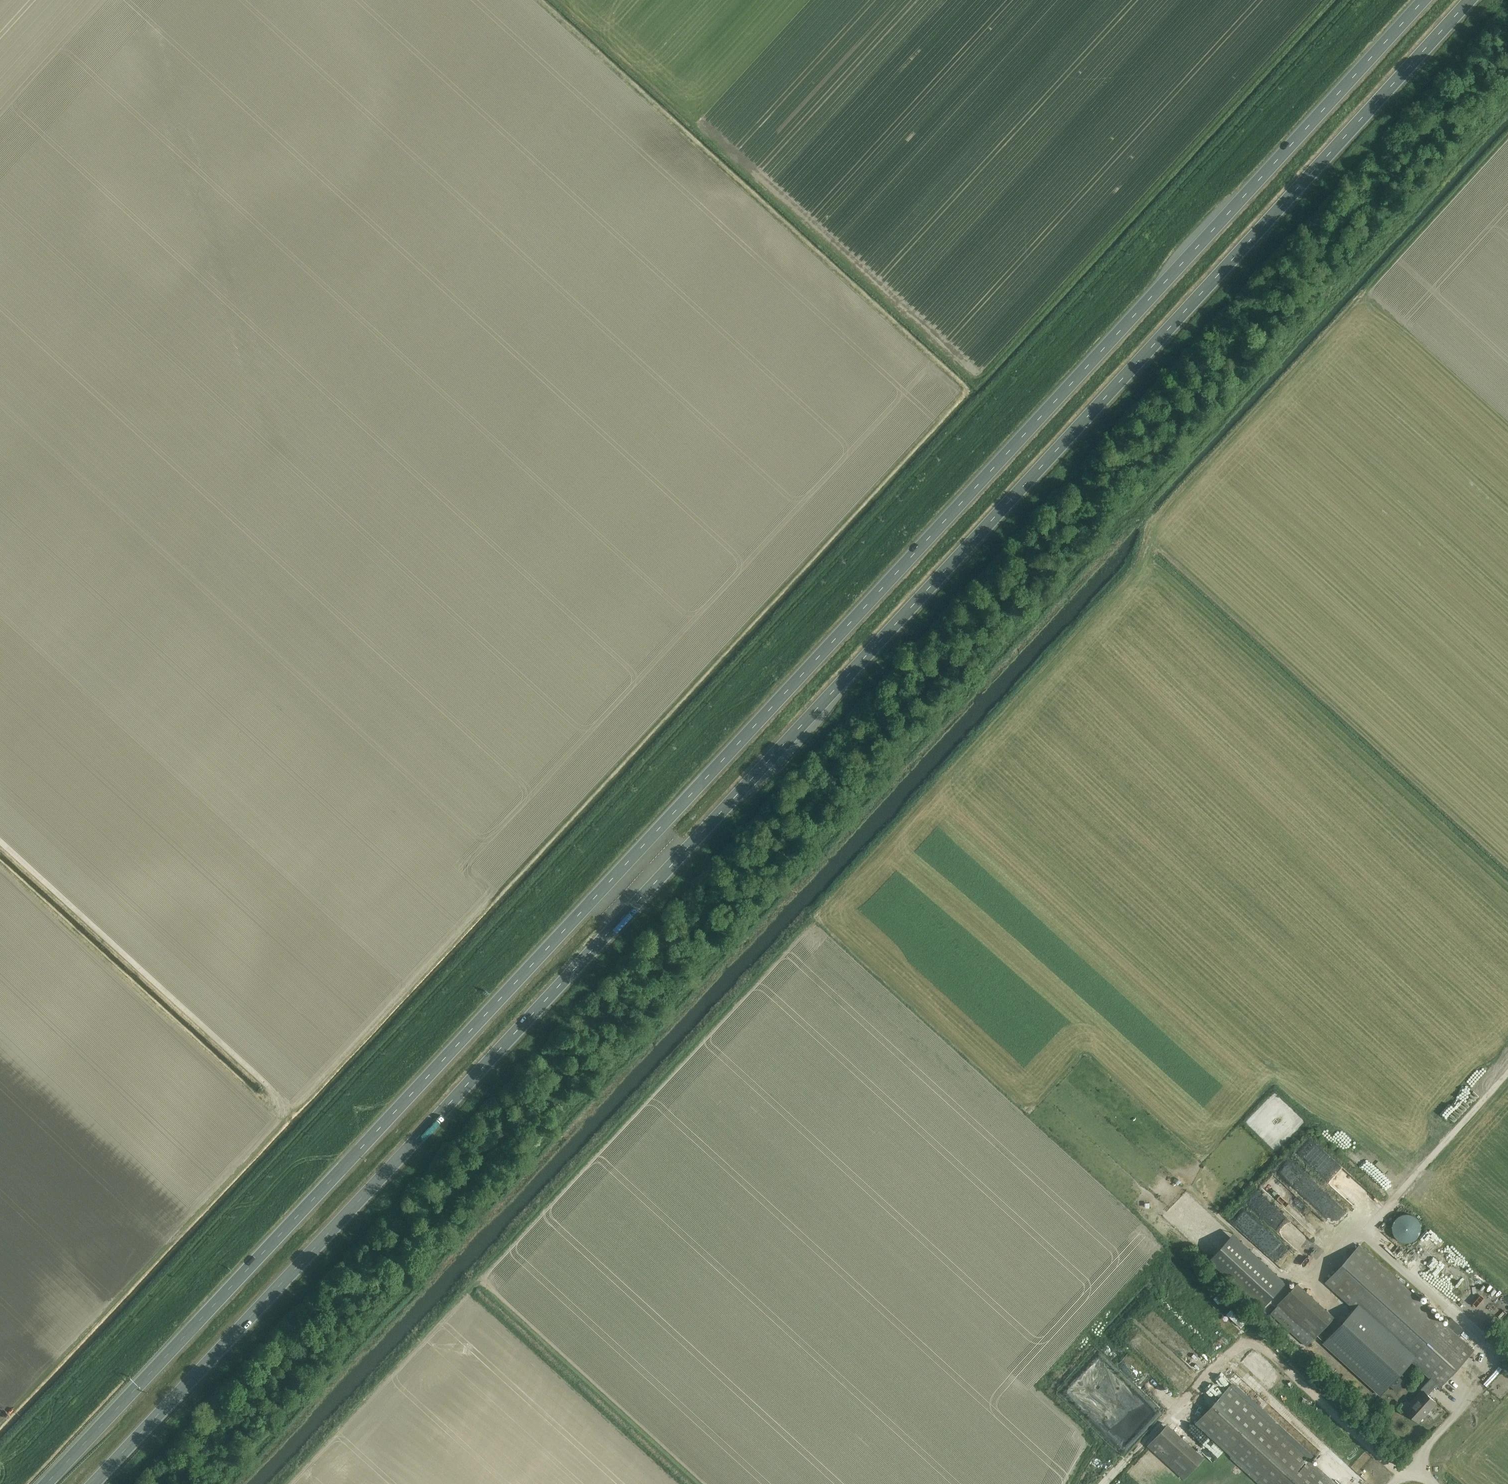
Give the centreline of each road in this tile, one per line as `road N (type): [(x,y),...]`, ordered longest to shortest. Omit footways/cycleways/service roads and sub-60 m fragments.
road 1 (trunk): [(1425,0),(45,1483)]
road 2 (trunk): [(94,1483),(1472,0)]
road 3 (track): [(1507,1076),(1371,1226)]

